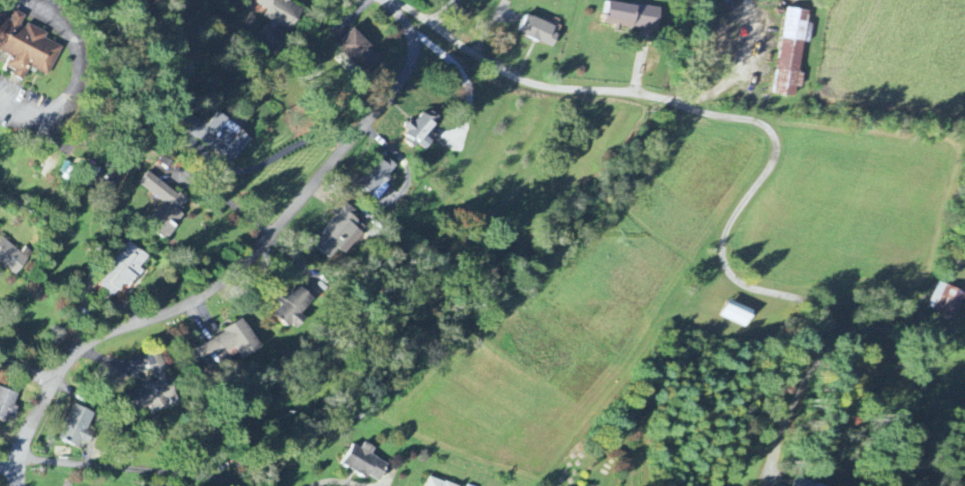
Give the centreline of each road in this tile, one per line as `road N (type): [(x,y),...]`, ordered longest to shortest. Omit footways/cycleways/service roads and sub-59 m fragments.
road 1 (residential): [(831,327),(809,301),(741,284),(724,265),(722,241),(777,154),(766,126),(635,94),(531,84),(392,5)]
road 2 (residential): [(18,463),(33,412),(77,352),(220,283),(273,233),(405,75),(413,43),(392,5)]
road 3 (residential): [(248,485),(18,463)]
road 4 (residential): [(0,92),(47,117),(72,64),(63,27),(26,0)]
road 5 (track): [(964,336),(925,330),(916,308),(959,244),(964,213)]
road 6 (track): [(747,0),(742,66),(722,89),(686,107)]

